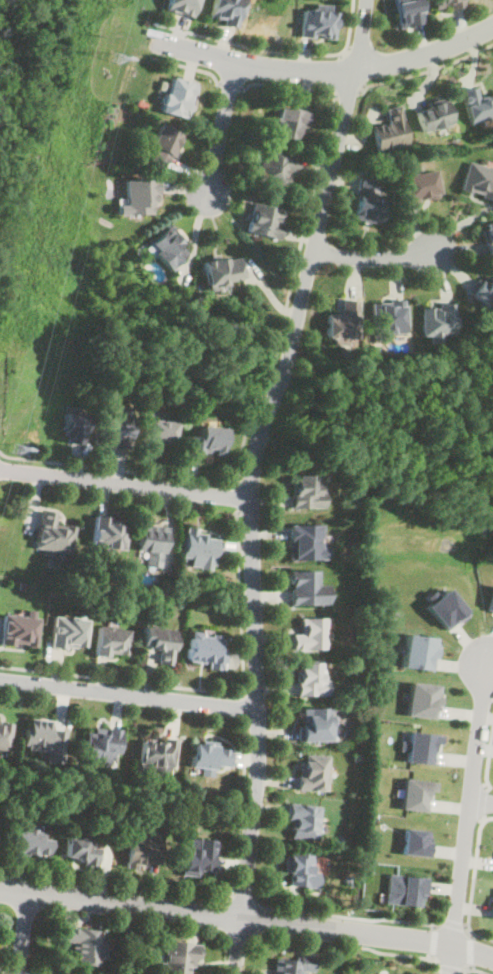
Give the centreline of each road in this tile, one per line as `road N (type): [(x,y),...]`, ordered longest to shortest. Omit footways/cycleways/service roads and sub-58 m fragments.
road 1 (residential): [(231,973),(257,759),(254,450),(290,339),(353,68),(361,0)]
road 2 (residential): [(355,932),(0,888)]
road 3 (residential): [(492,25),(395,63),(337,71),(236,63),(154,41)]
road 4 (residential): [(451,973),(486,660)]
road 5 (residential): [(257,710),(0,680)]
road 6 (residential): [(249,497),(0,469)]
road 7 (residential): [(355,932),(492,957)]
road 8 (residential): [(206,190),(236,63)]
road 9 (residential): [(433,252),(352,257),(311,249)]

